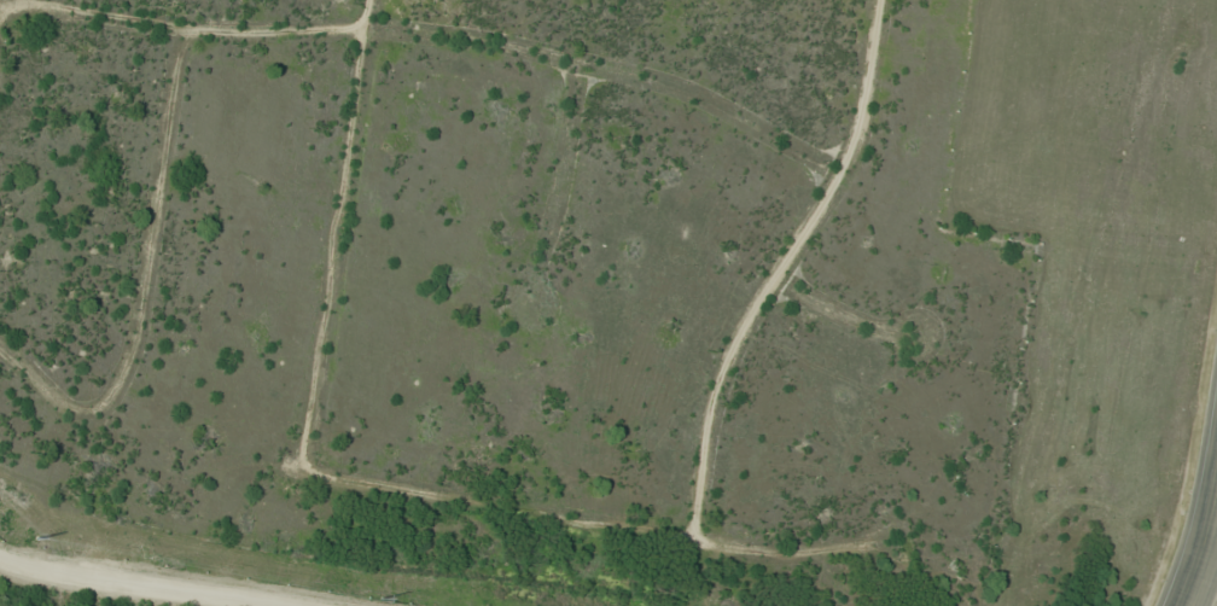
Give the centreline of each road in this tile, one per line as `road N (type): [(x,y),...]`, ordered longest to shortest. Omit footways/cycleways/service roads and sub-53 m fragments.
road 1 (residential): [(307,605),(81,576),(0,552)]

